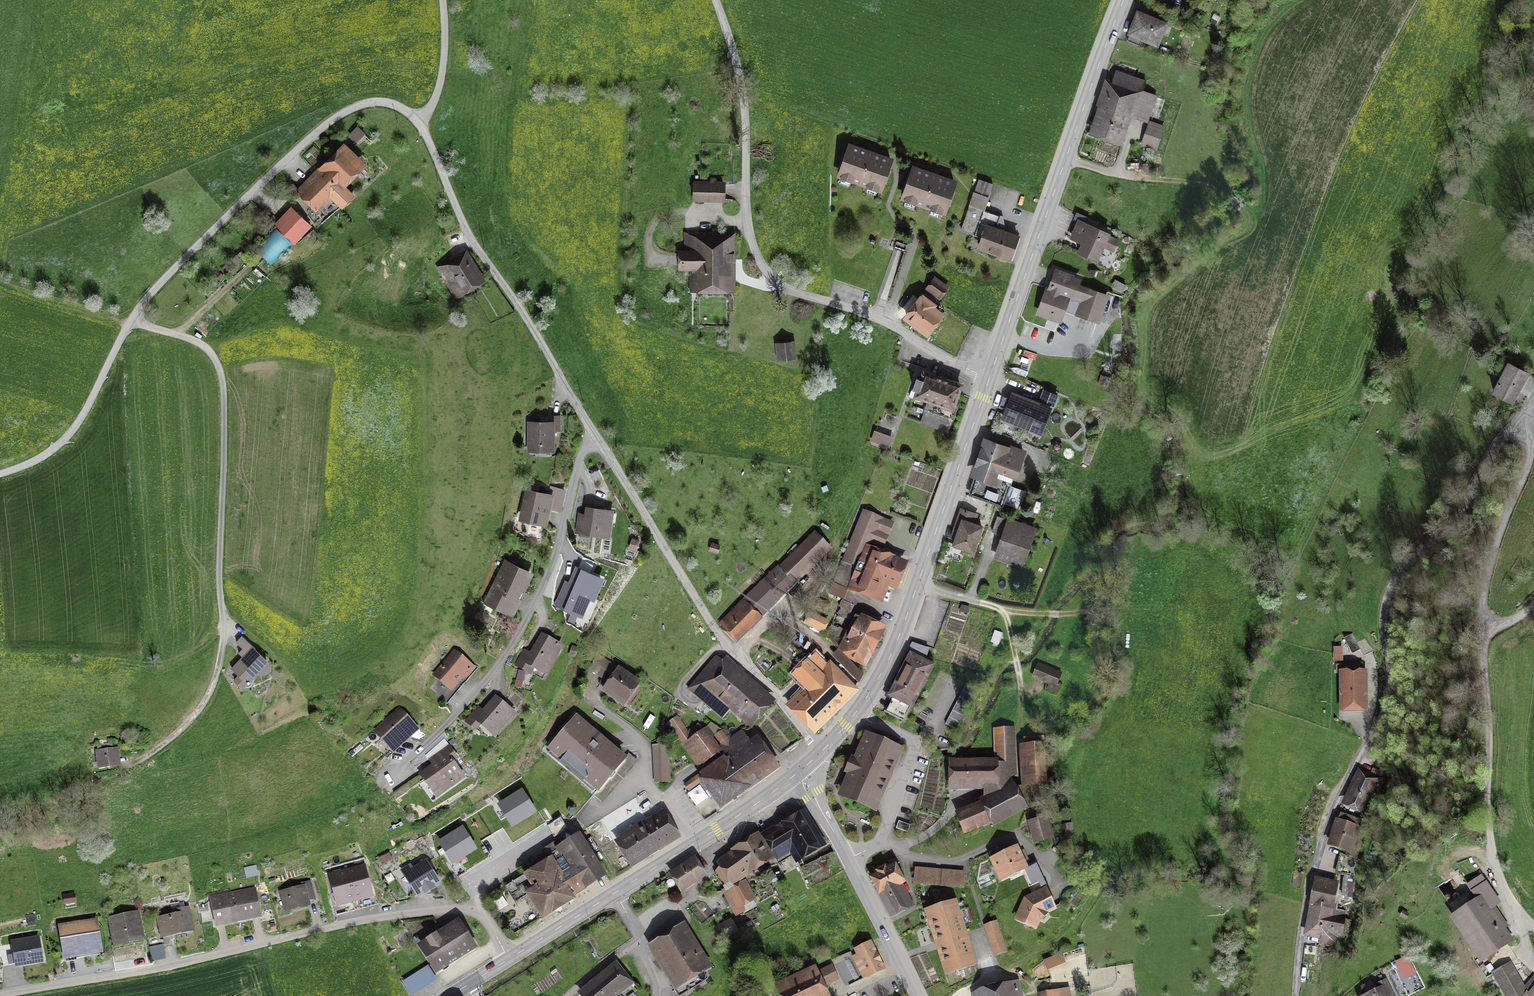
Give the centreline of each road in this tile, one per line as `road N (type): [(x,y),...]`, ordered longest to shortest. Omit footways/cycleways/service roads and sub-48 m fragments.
road 1 (unclassified): [(1296,995),(1319,852),(1387,703),(1387,594),(1455,518),(1519,420),(1531,455),(1497,543),(1482,624)]
road 2 (unclassified): [(419,123),(374,102),(313,135),(137,309),(66,438),(0,474)]
road 3 (residential): [(0,994),(440,911),(477,914),(509,959)]
road 4 (unclassified): [(990,378),(886,323),(793,291),(763,267),(748,223),(738,64),(716,0)]
road 5 (residential): [(378,786),(446,725),(510,645),(550,566),(581,455),(599,439)]
road 6 (secondary): [(990,378),(893,650),(823,751)]
road 7 (secondary): [(1124,0),(990,378)]
road 8 (unclassified): [(823,751),(711,623),(599,439)]
road 9 (unclassified): [(599,439),(465,227),(419,123)]
road 10 (unclassified): [(1482,624),(1492,847),(1506,888),(1533,924)]
road 11 (secondary): [(735,818),(509,959)]
road 12 (secondary): [(918,995),(797,773)]
road 13 (unclassified): [(568,995),(696,889),(735,837),(735,818)]
road 14 (track): [(1120,174),(1221,191),(1257,220)]
road 15 (track): [(1009,974),(1075,928),(1105,879)]
road 16 (unclassified): [(443,0),(442,76),(419,123)]

